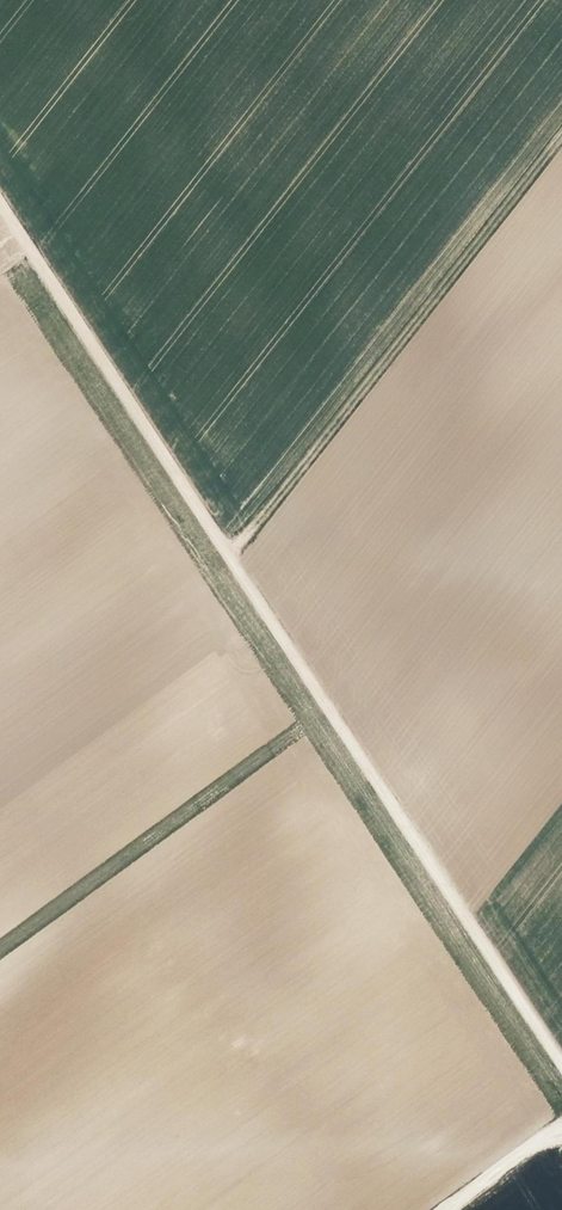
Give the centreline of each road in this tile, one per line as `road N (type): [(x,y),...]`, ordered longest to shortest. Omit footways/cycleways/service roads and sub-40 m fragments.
road 1 (track): [(561,1054),(0,197)]
road 2 (track): [(561,140),(236,557)]
road 3 (track): [(447,1209),(561,1134)]

